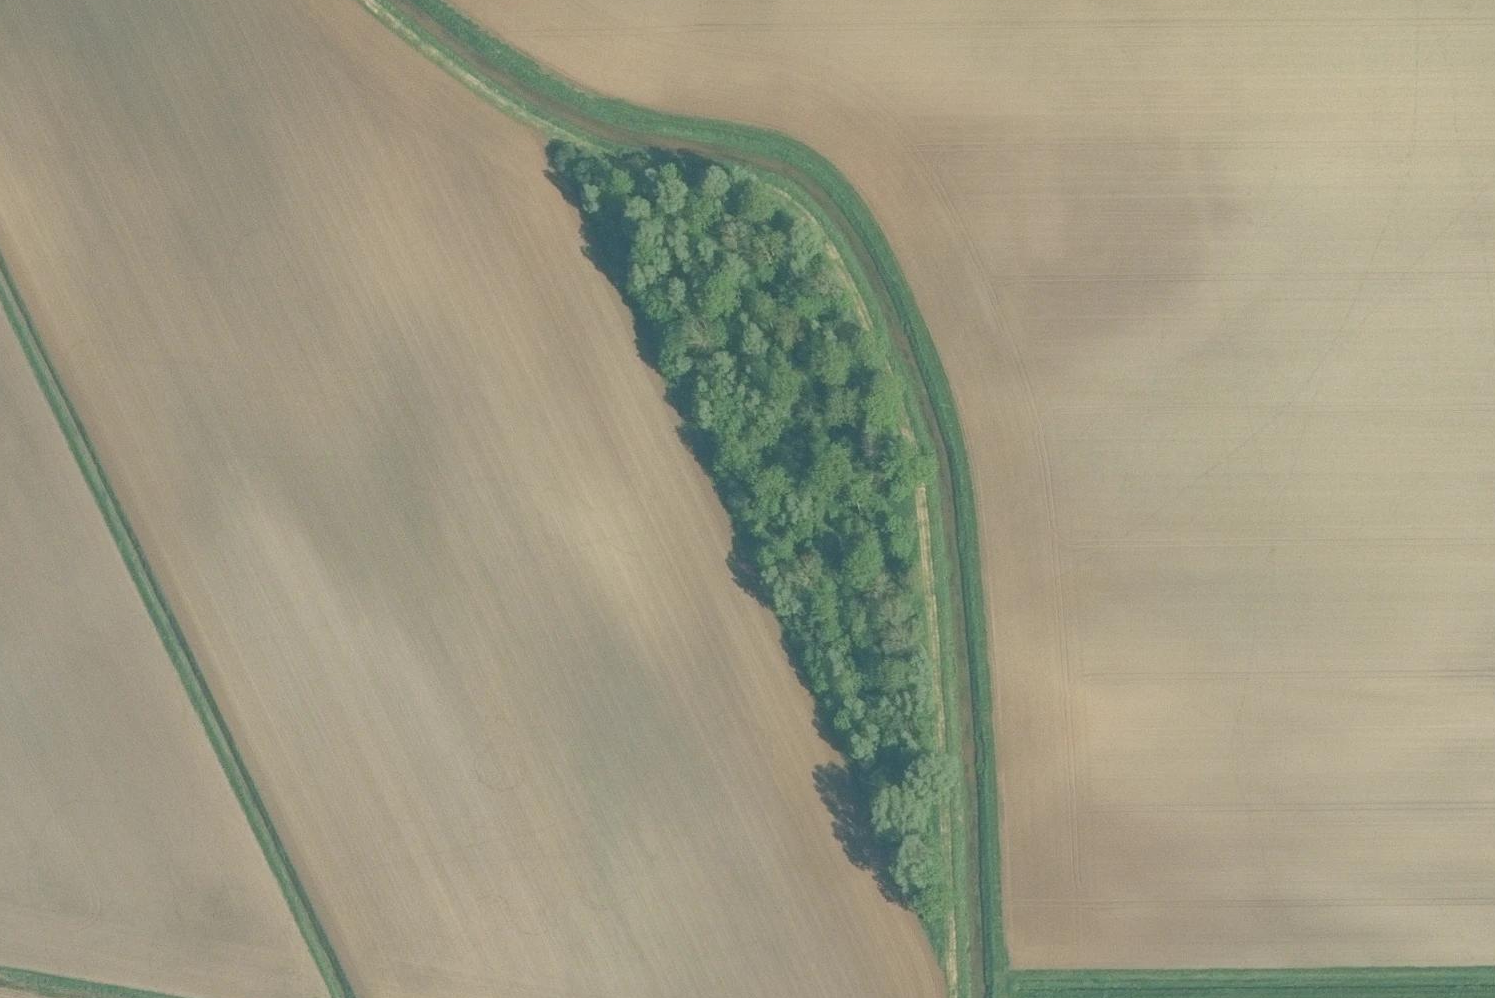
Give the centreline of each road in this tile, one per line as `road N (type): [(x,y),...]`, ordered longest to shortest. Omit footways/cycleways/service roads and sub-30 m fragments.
road 1 (track): [(976,997),(957,500),(901,307),(851,221),(798,173),(572,110),(529,90),(412,0)]

